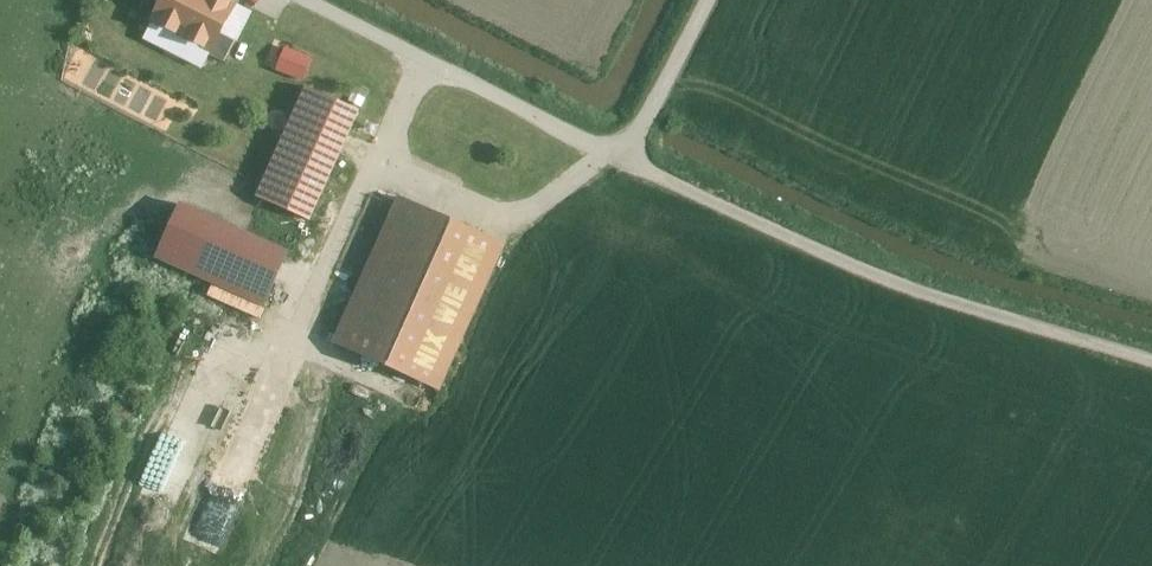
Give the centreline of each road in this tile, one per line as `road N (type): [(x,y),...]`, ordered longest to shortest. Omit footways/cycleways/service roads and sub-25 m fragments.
road 1 (unclassified): [(627,163),(695,199),(1151,366)]
road 2 (unclassified): [(627,163),(308,0)]
road 3 (unclassified): [(714,0),(627,163)]

